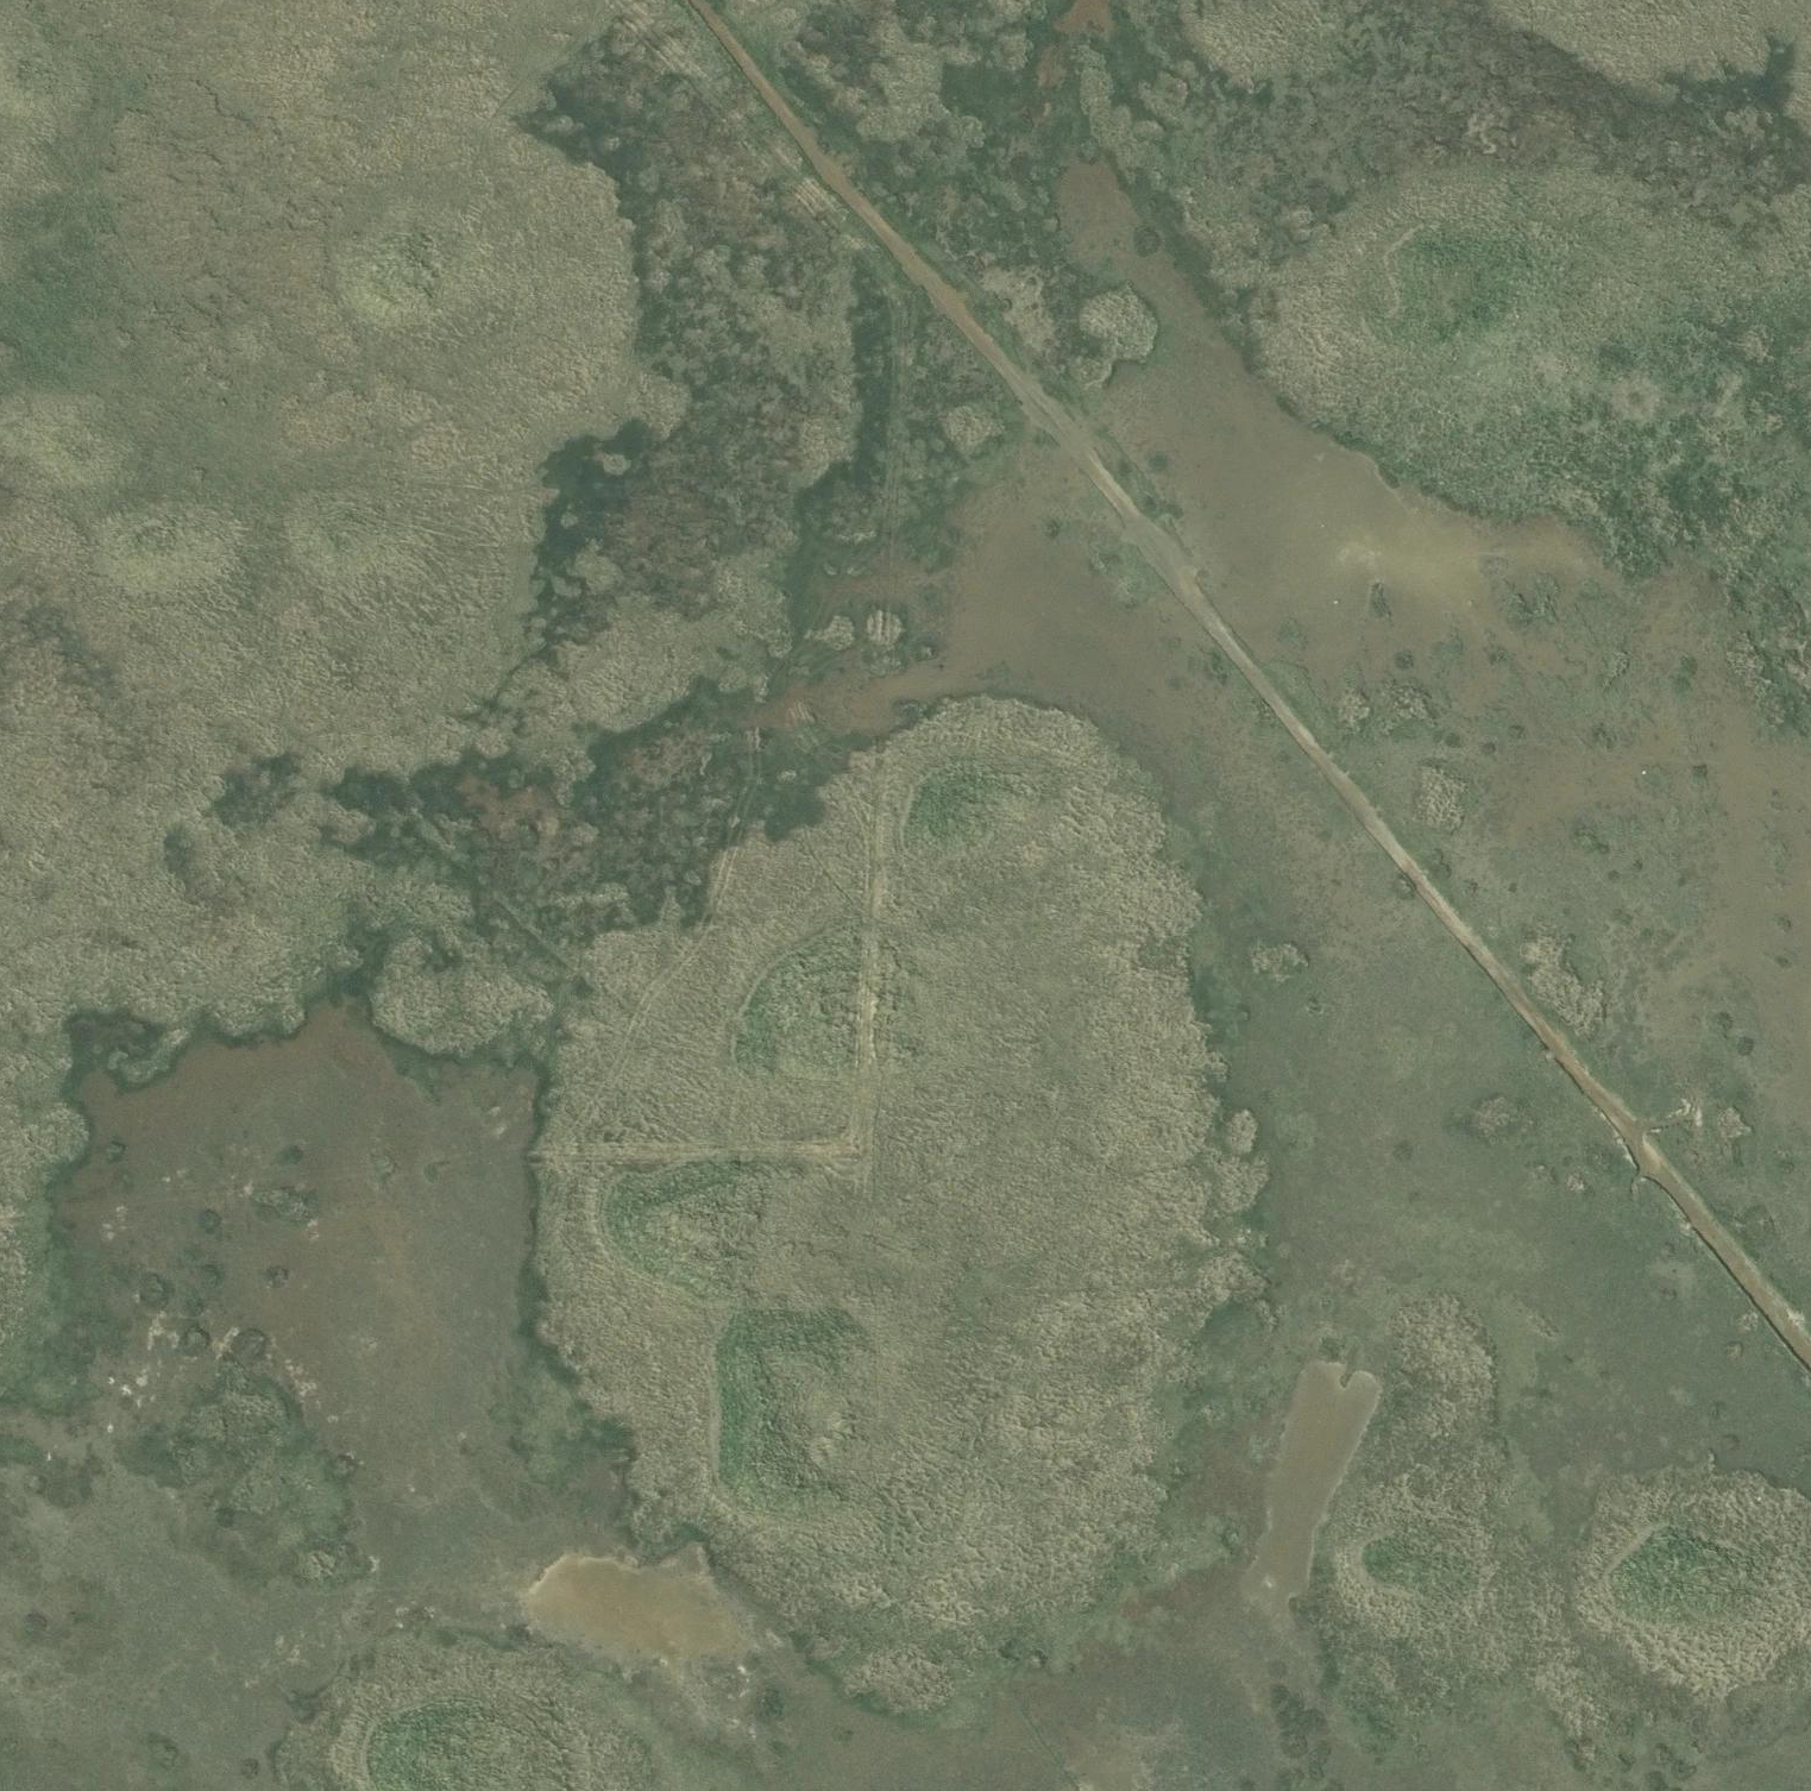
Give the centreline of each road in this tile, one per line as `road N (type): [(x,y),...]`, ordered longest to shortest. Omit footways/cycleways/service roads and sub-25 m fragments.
road 1 (track): [(695,0),(870,231),(1476,937),(1533,1020),(1810,1355)]

